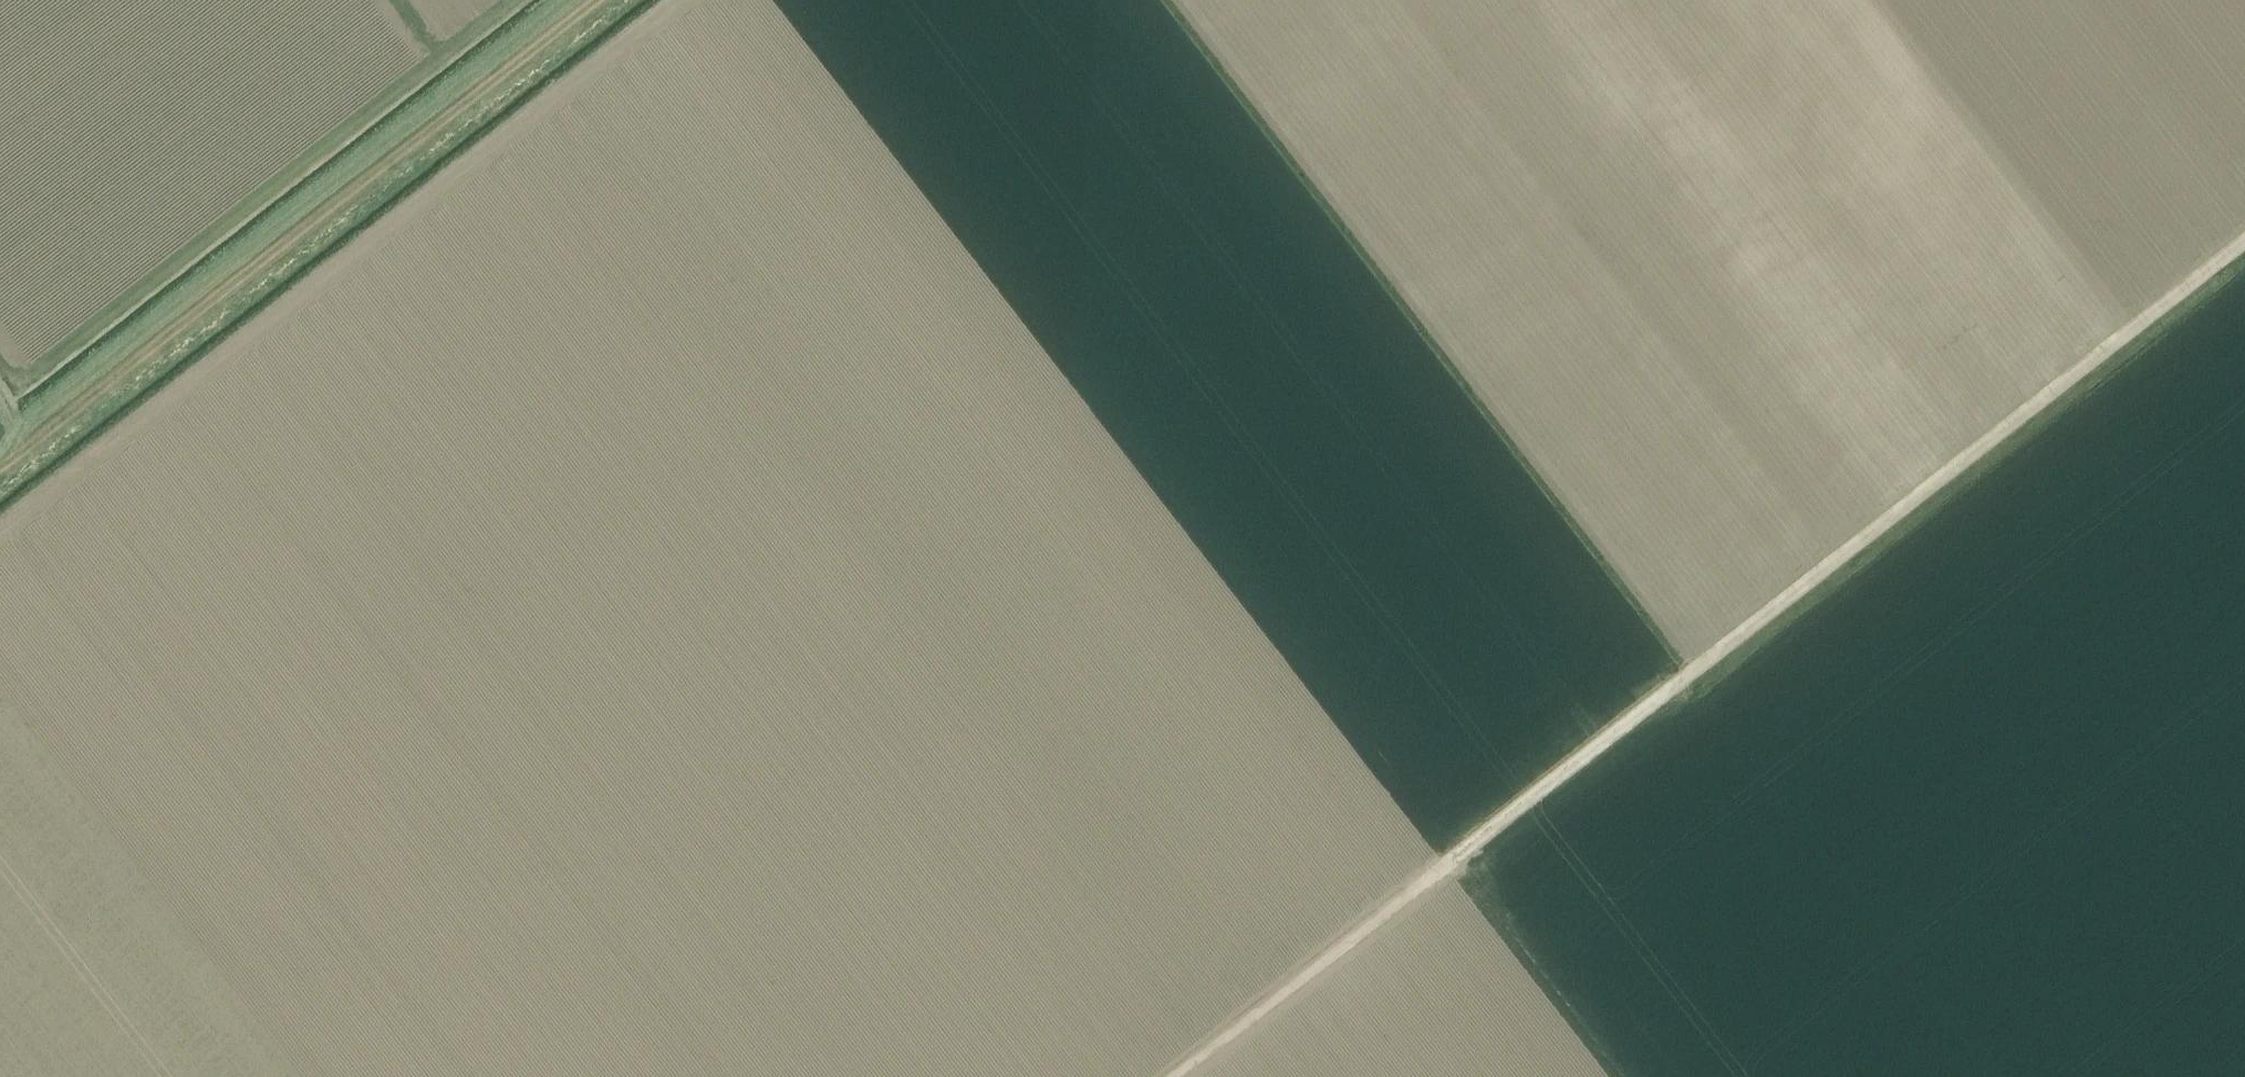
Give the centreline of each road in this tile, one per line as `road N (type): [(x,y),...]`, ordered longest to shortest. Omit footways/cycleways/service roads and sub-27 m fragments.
road 1 (track): [(0,466),(594,0)]

